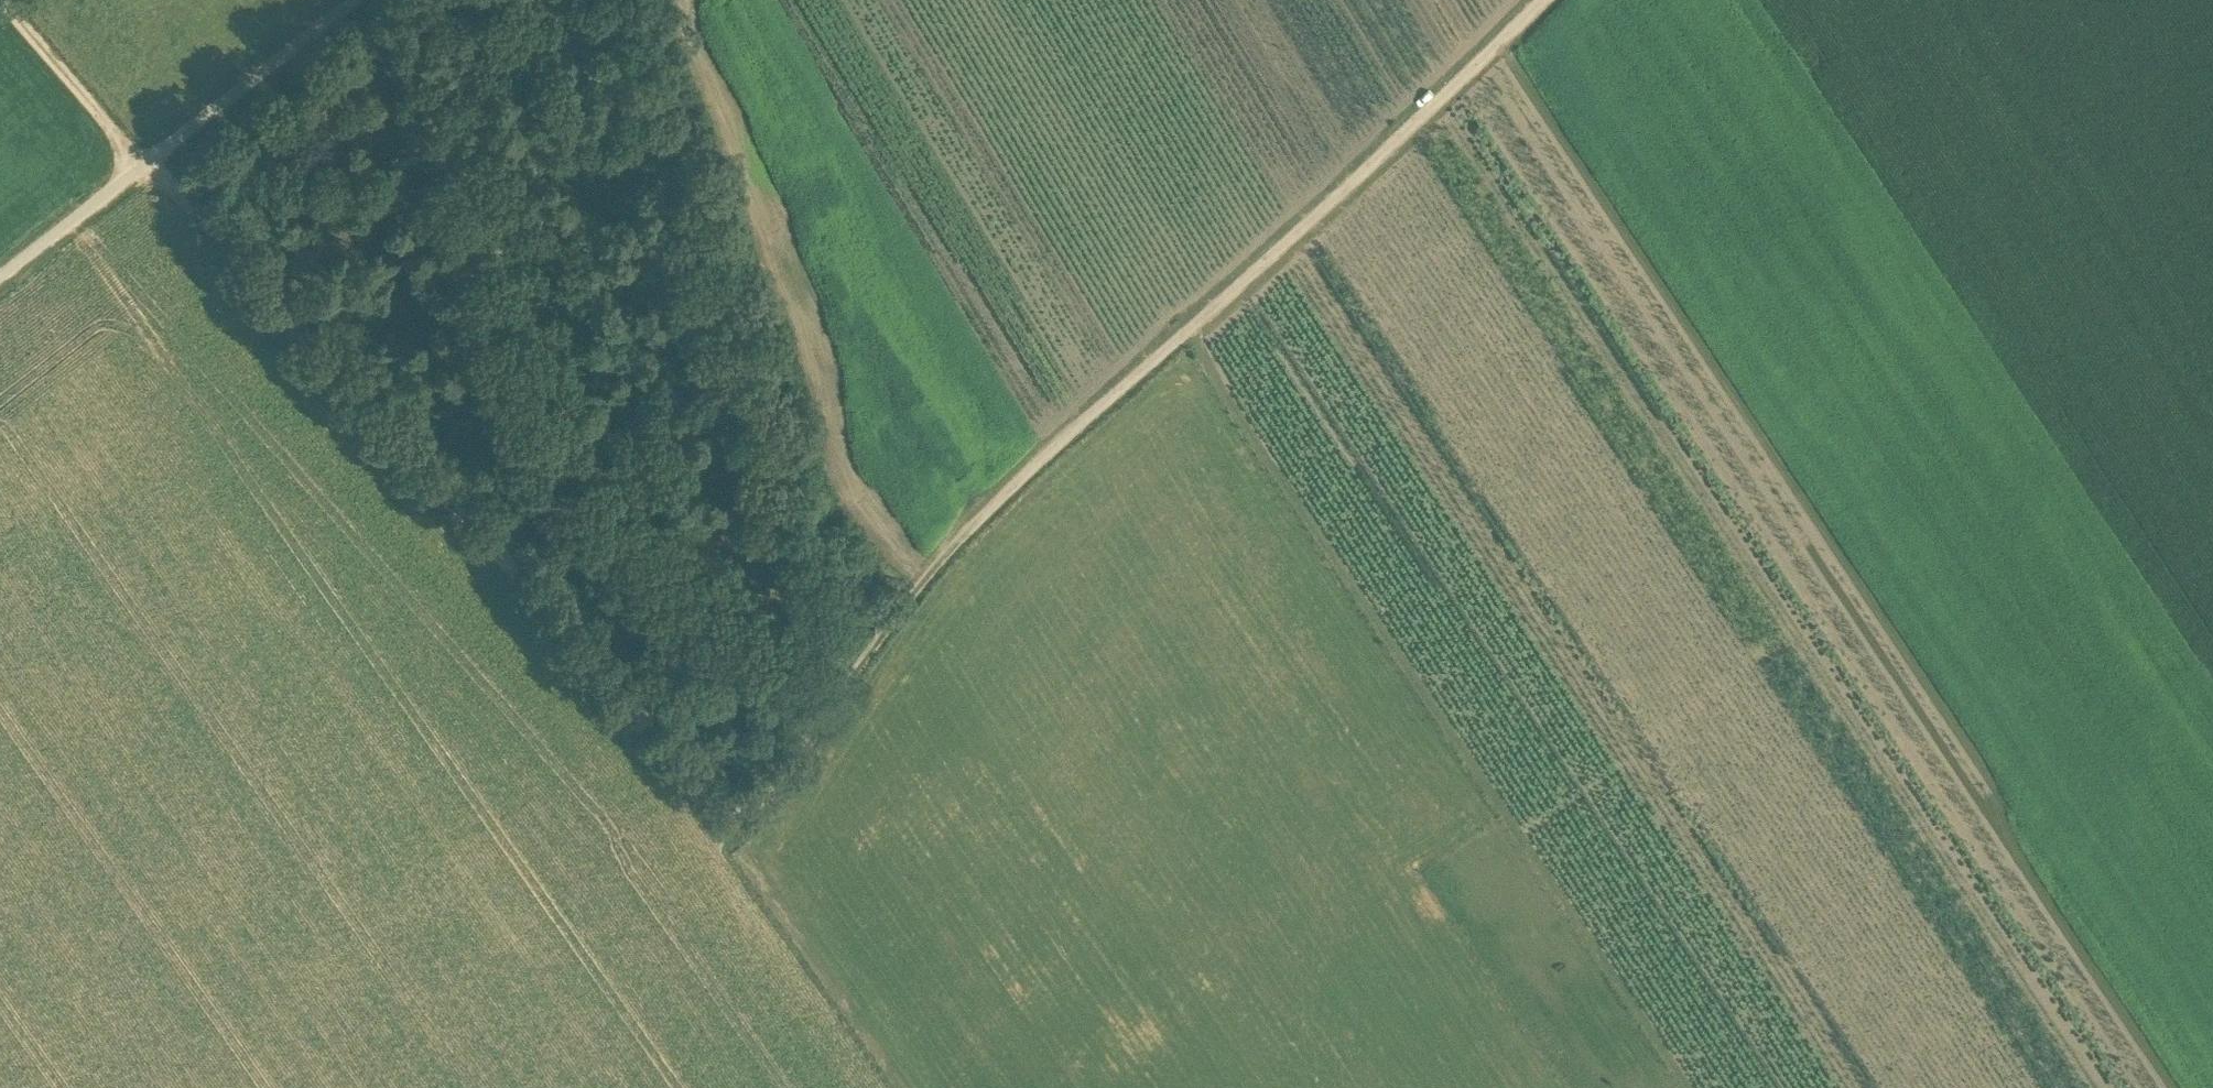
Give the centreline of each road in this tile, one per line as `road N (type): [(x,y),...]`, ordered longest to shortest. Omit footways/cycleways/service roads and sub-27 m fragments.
road 1 (track): [(1545,0),(983,508),(846,684)]
road 2 (track): [(1690,1087),(1179,323)]
road 3 (track): [(147,160),(706,788),(742,807)]
road 4 (unclassified): [(0,275),(358,0)]
road 5 (track): [(742,807),(752,857),(911,1087)]
road 6 (track): [(147,160),(7,0)]
road 7 (track): [(846,684),(776,782),(742,807)]

